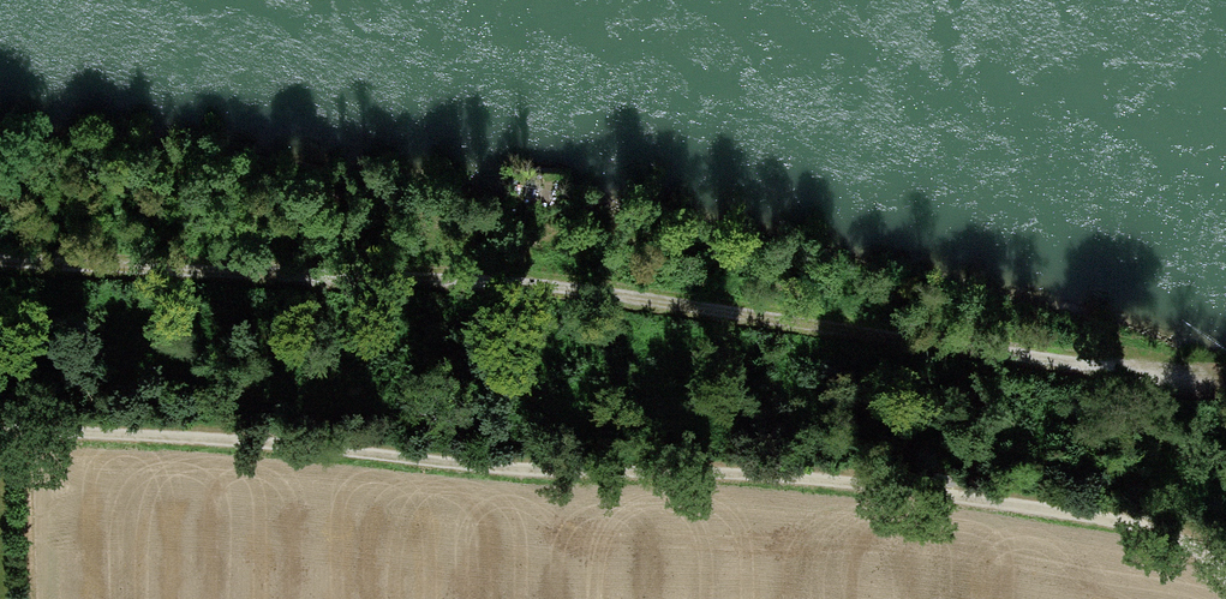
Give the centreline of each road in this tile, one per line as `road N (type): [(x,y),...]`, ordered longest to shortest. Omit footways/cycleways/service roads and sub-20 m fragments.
road 1 (track): [(1225,582),(1164,534),(1065,511),(861,486),(590,475),(269,443),(0,432)]
road 2 (track): [(0,260),(519,285),(884,337)]
road 3 (track): [(884,337),(1210,383)]

